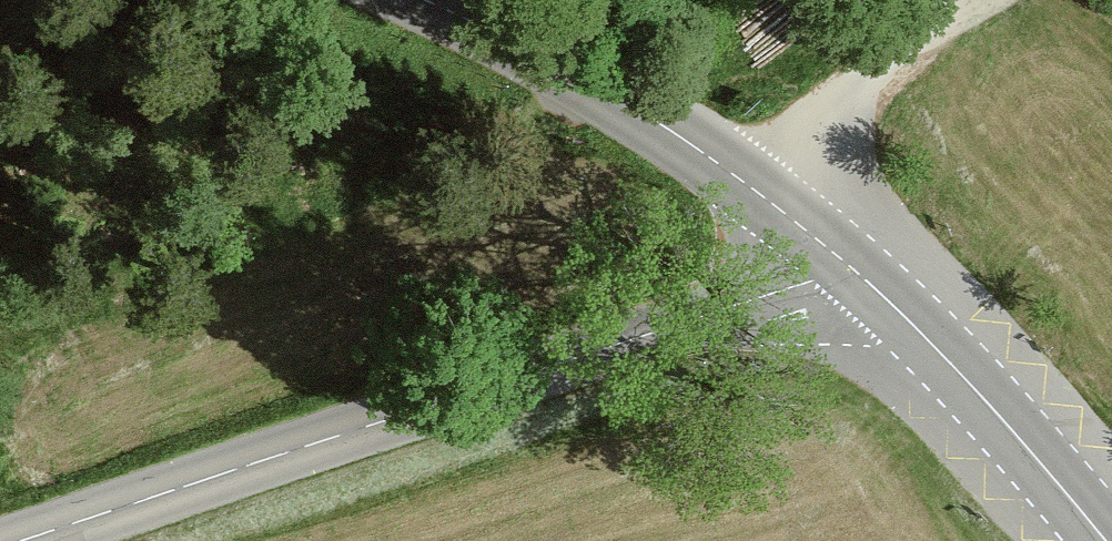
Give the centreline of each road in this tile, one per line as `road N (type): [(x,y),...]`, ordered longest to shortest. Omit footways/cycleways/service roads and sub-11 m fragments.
road 1 (tertiary): [(848,267),(25,540)]
road 2 (secondary): [(431,0),(548,47),(660,115),(848,267)]
road 3 (secondary): [(848,267),(986,402),(1103,540)]

